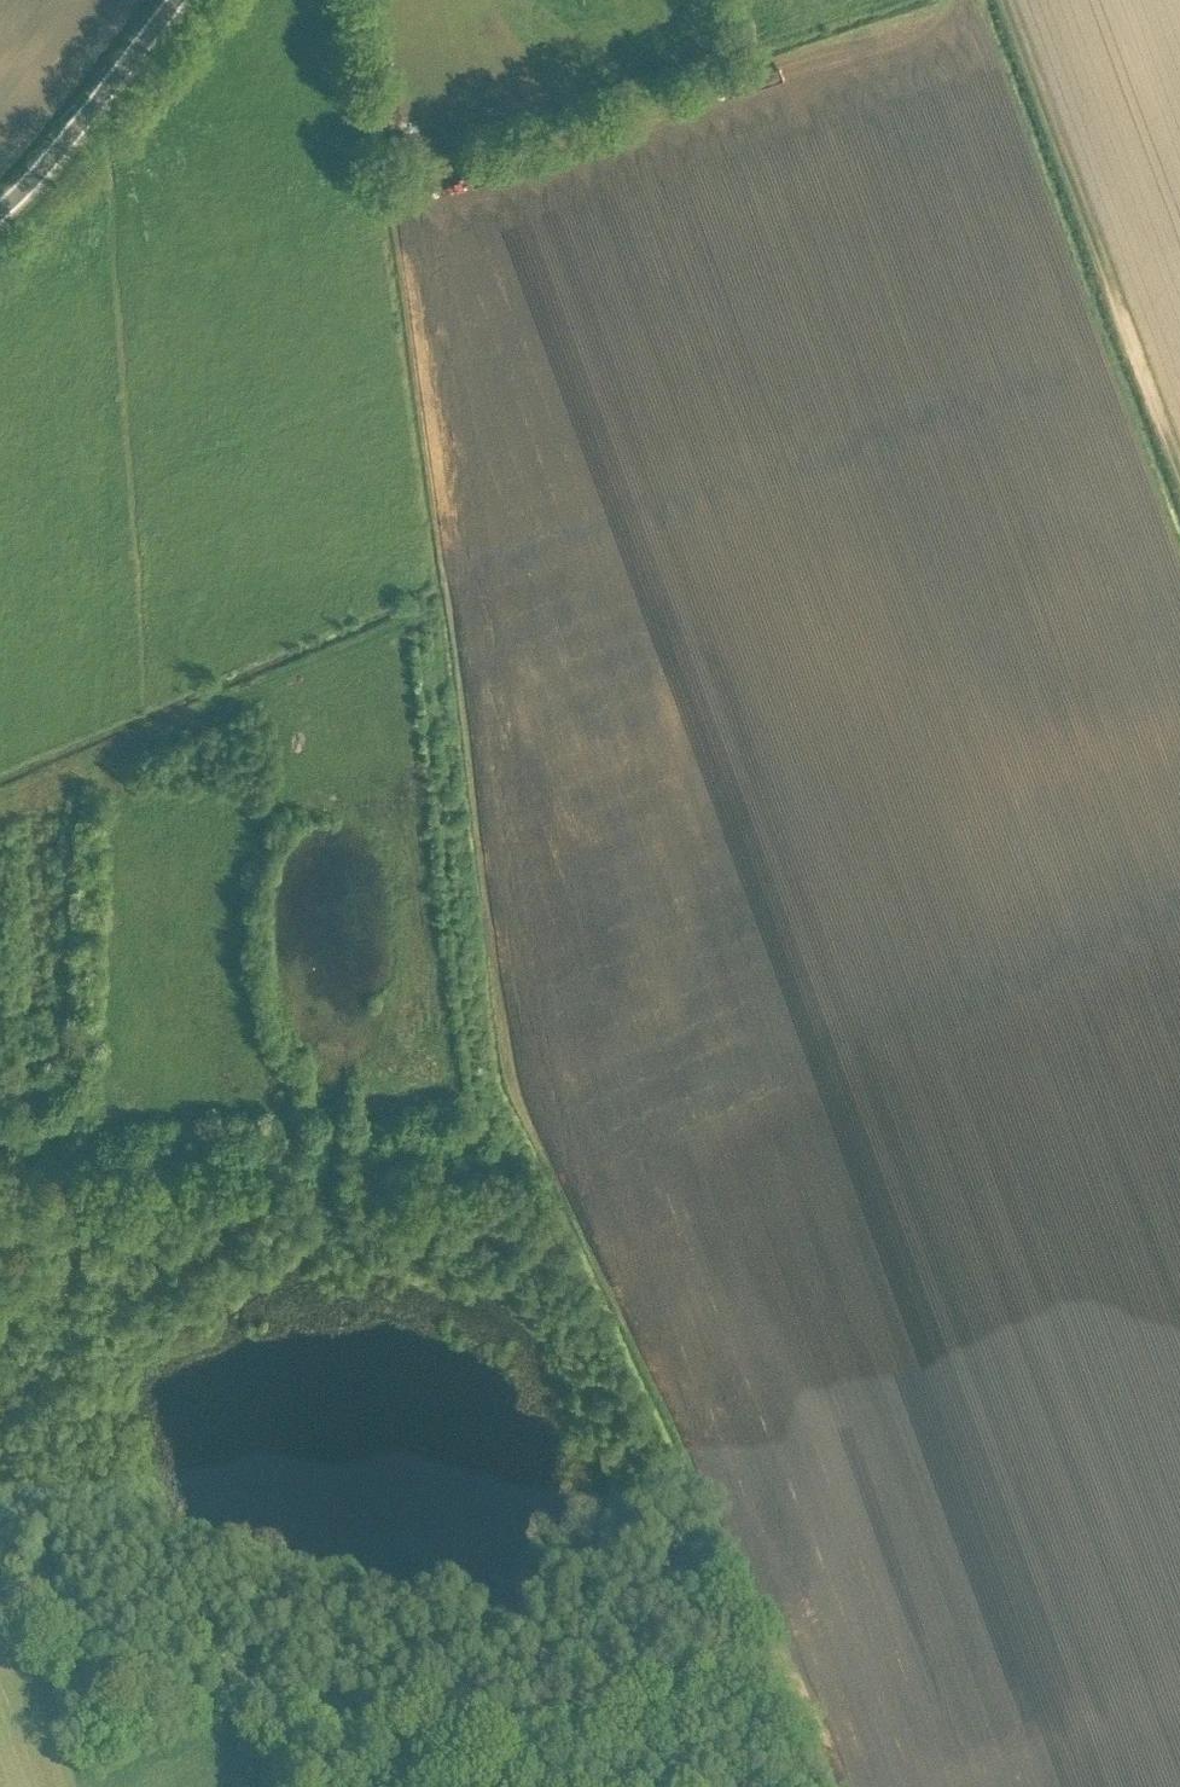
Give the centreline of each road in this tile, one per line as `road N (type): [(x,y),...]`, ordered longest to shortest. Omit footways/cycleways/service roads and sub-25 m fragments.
road 1 (track): [(1179,507),(995,0)]
road 2 (unclassified): [(0,207),(44,165),(175,0)]

